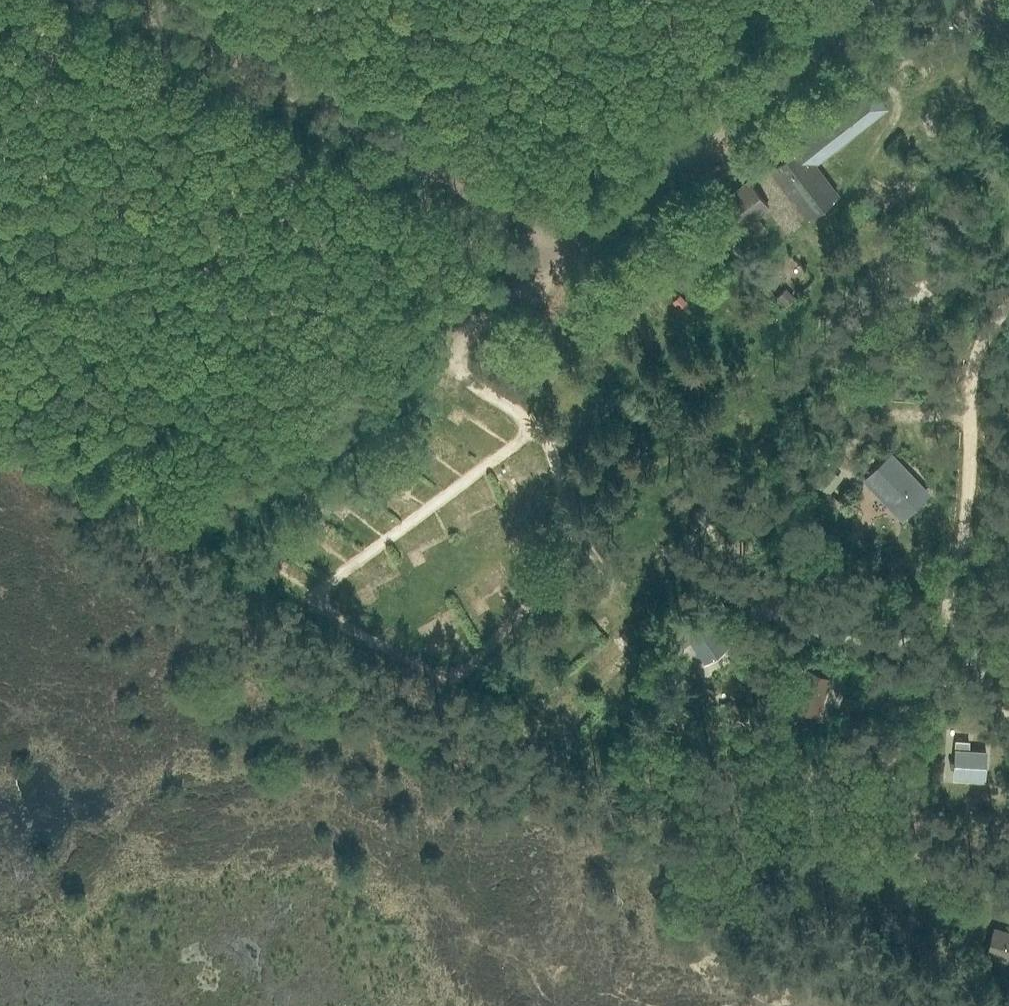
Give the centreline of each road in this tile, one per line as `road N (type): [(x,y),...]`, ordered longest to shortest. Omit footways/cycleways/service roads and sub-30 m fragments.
road 1 (track): [(876,0),(562,251),(135,0)]
road 2 (track): [(1008,713),(969,653),(956,580),(970,478),(974,358),(1008,303)]
road 3 (track): [(562,251),(294,476)]

